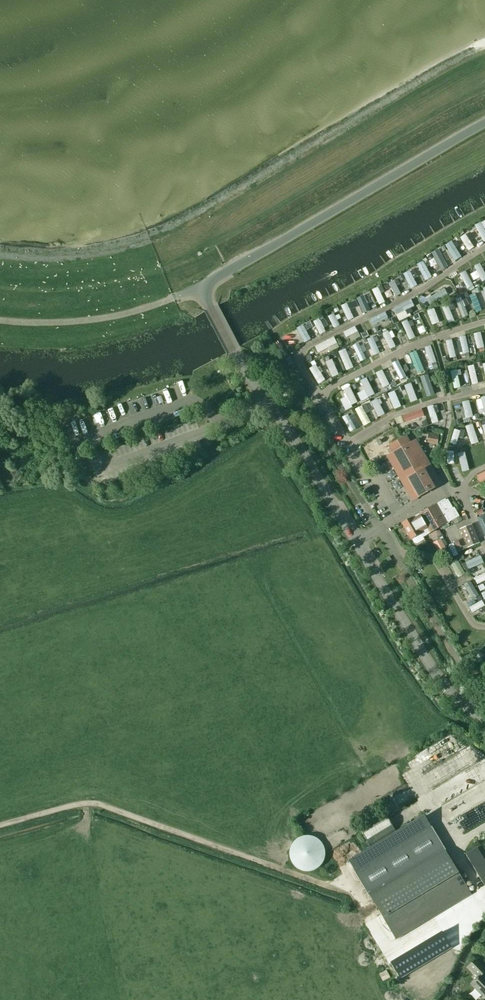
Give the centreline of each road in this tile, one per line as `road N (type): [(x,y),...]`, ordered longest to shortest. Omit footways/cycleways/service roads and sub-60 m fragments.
road 1 (tertiary): [(484,719),(438,677),(240,365),(199,286)]
road 2 (tertiary): [(199,286),(484,122)]

